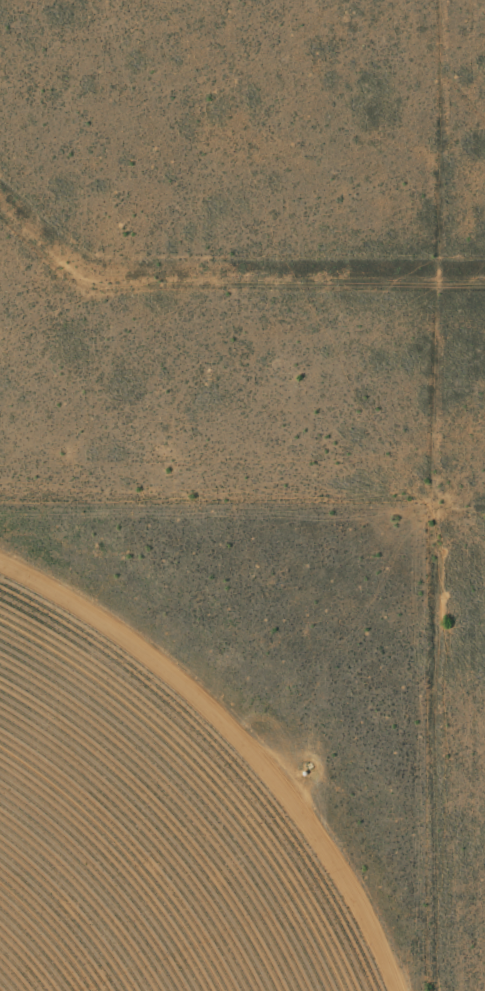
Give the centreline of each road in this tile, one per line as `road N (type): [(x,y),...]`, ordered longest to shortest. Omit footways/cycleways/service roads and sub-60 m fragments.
road 1 (track): [(443,990),(445,0)]
road 2 (track): [(484,515),(0,510)]

